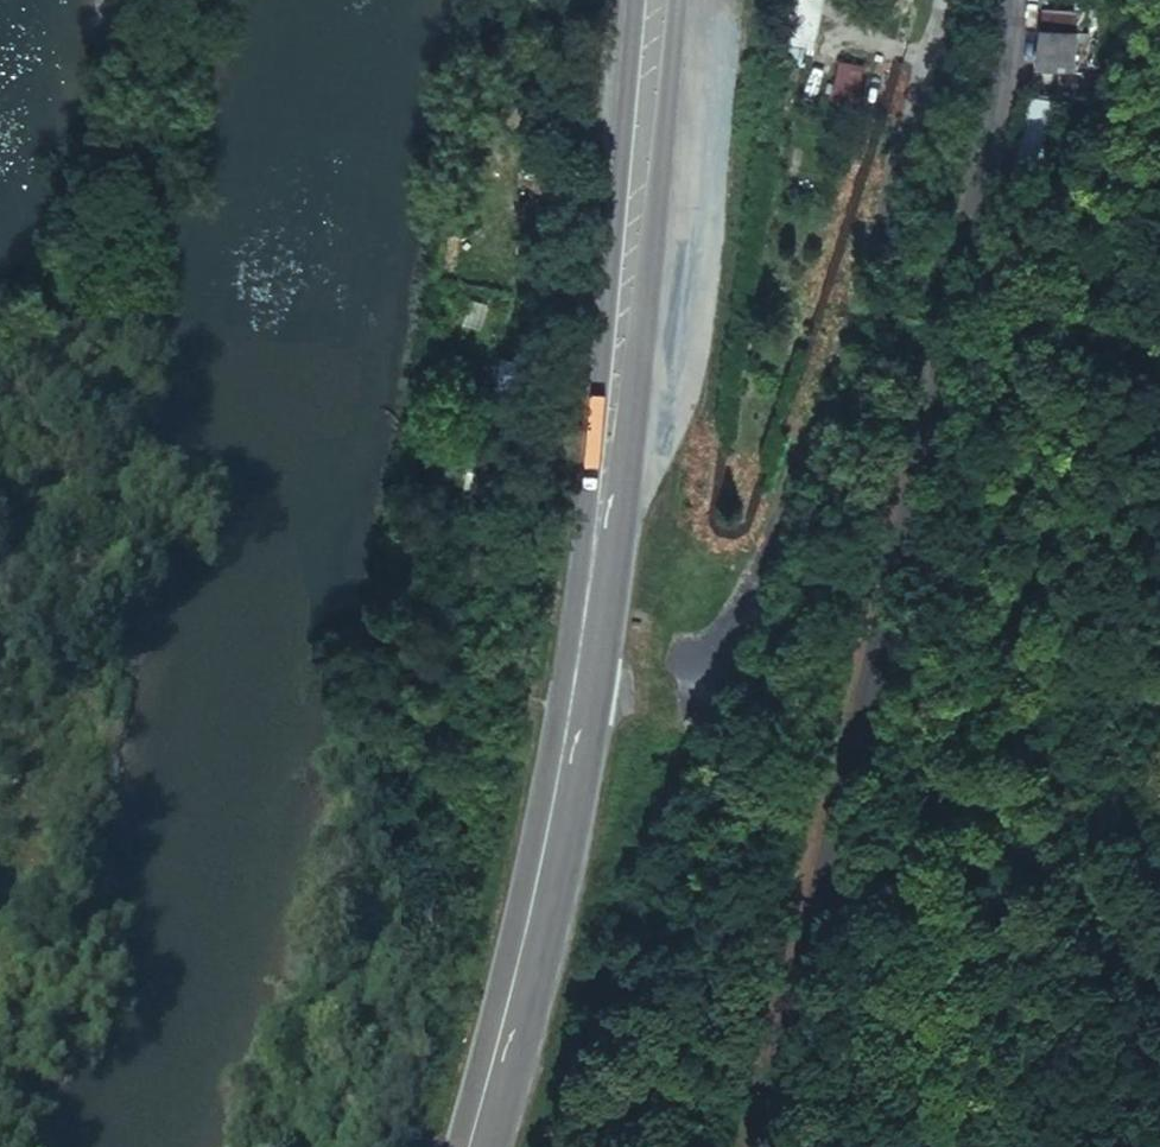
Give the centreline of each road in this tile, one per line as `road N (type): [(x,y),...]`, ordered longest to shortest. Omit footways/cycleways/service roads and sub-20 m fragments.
road 1 (tertiary): [(1006,0),(987,116),(807,797),(731,1146)]
road 2 (residential): [(946,0),(697,677),(651,699),(576,701)]
road 3 (primary): [(658,0),(576,701)]
road 4 (primary): [(576,701),(529,948),(478,1146)]

